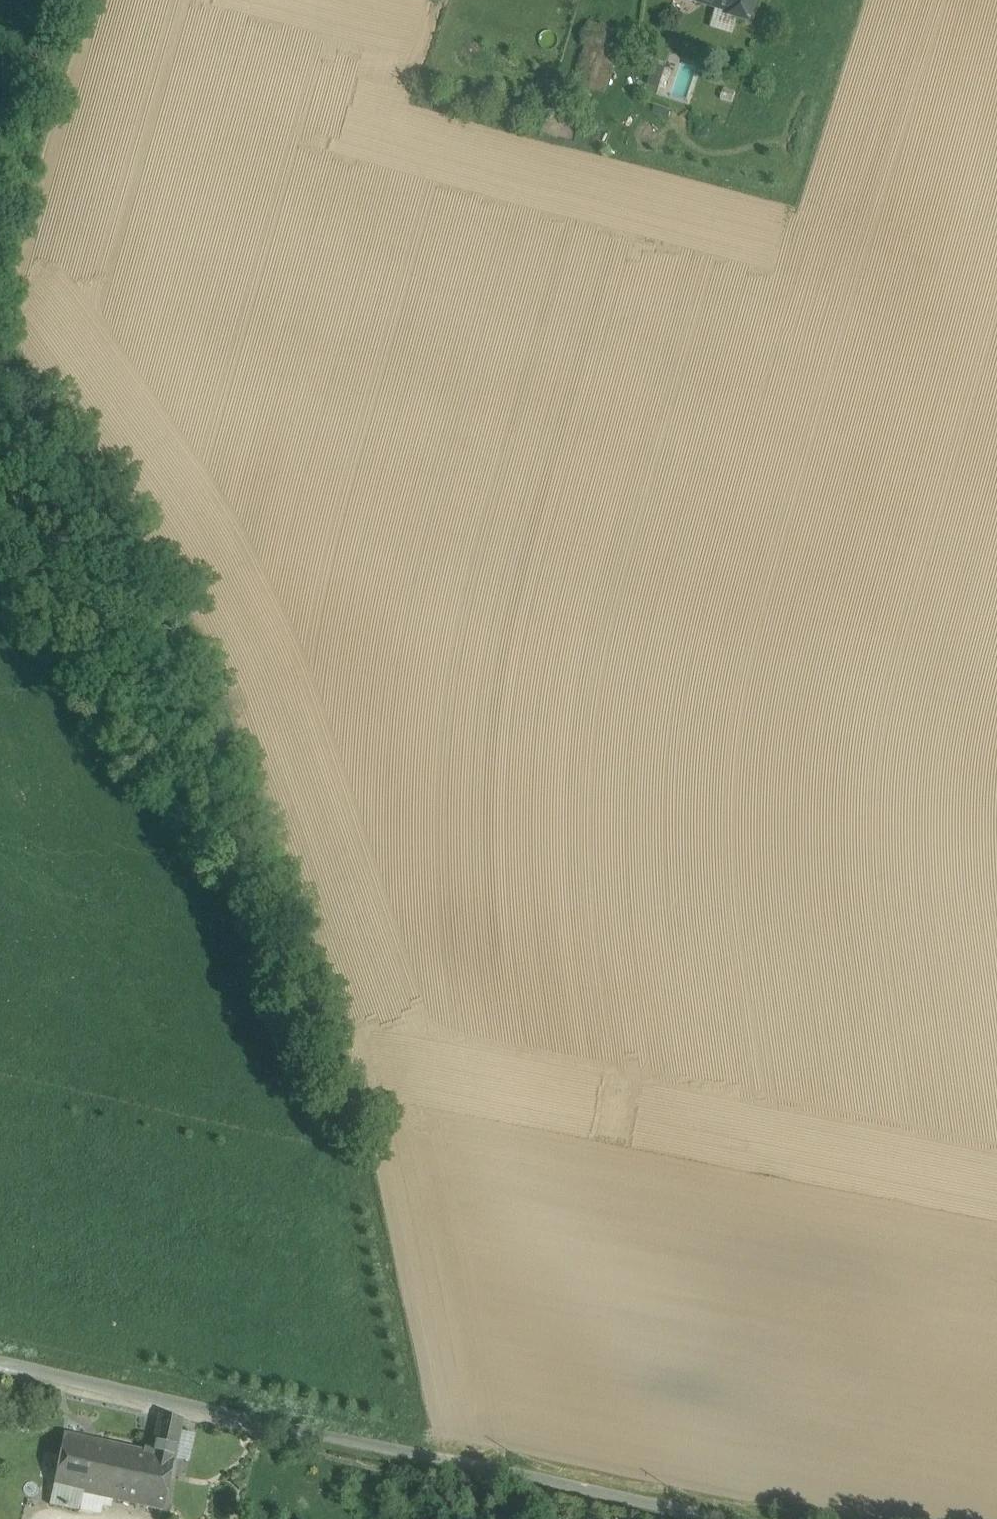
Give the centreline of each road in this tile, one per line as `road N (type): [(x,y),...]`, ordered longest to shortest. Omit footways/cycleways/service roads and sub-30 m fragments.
road 1 (unclassified): [(777,1518),(0,1351)]

